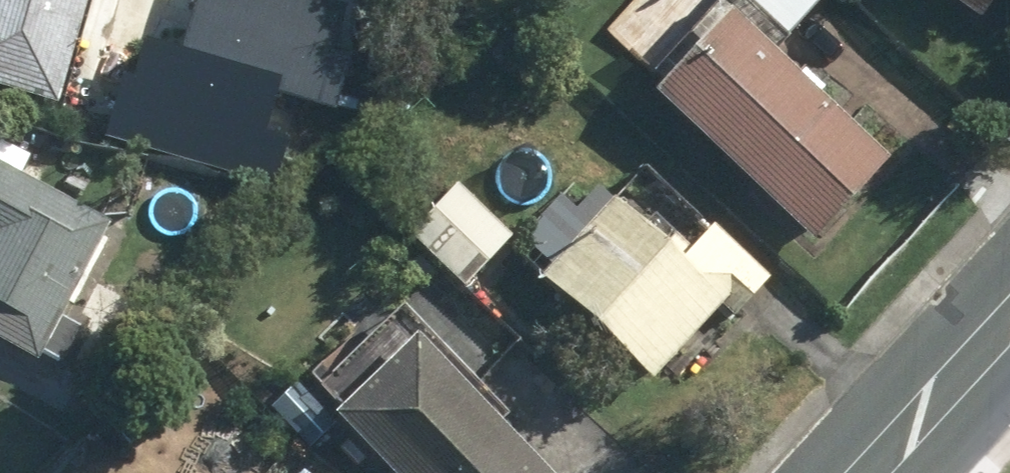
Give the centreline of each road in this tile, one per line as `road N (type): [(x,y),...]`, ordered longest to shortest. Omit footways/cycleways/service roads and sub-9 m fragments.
road 1 (secondary): [(1009,309),(857,472)]

